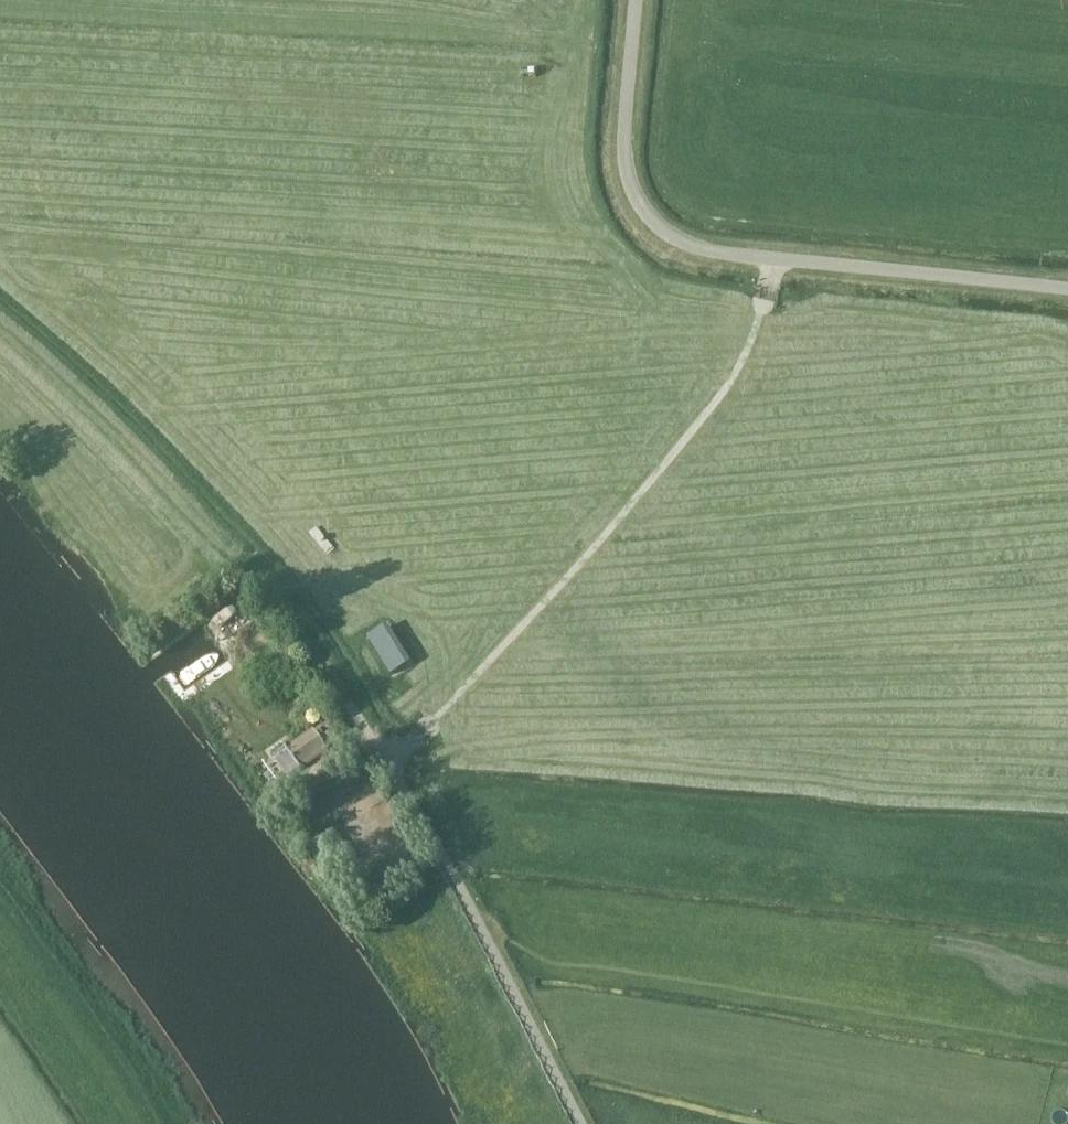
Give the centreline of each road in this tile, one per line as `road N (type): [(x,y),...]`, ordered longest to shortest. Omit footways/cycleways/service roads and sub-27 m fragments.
road 1 (unclassified): [(1067,288),(726,253),(662,230),(636,200),(625,159),(636,0)]
road 2 (track): [(0,323),(191,501),(304,633),(348,705)]
road 3 (unclassified): [(581,1123),(449,869),(348,705)]
road 4 (track): [(136,1123),(0,928)]

